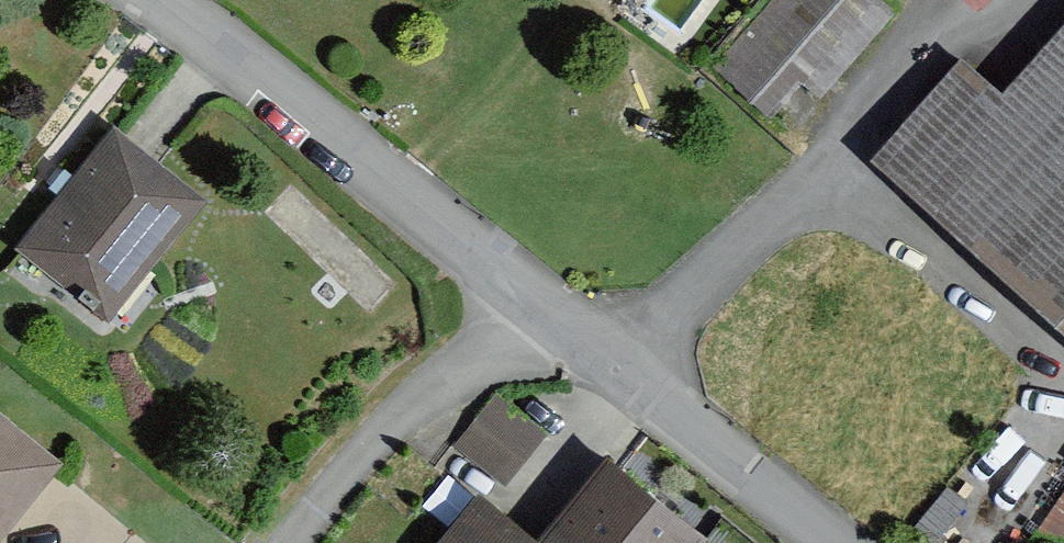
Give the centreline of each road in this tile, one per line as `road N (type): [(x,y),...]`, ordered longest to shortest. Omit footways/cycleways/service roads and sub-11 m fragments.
road 1 (residential): [(1022,0),(1000,24),(936,45),(707,287),(642,380)]
road 2 (residential): [(149,0),(212,57),(548,309)]
road 3 (residential): [(548,309),(380,462),(316,542)]
road 4 (residential): [(642,380),(828,542)]

